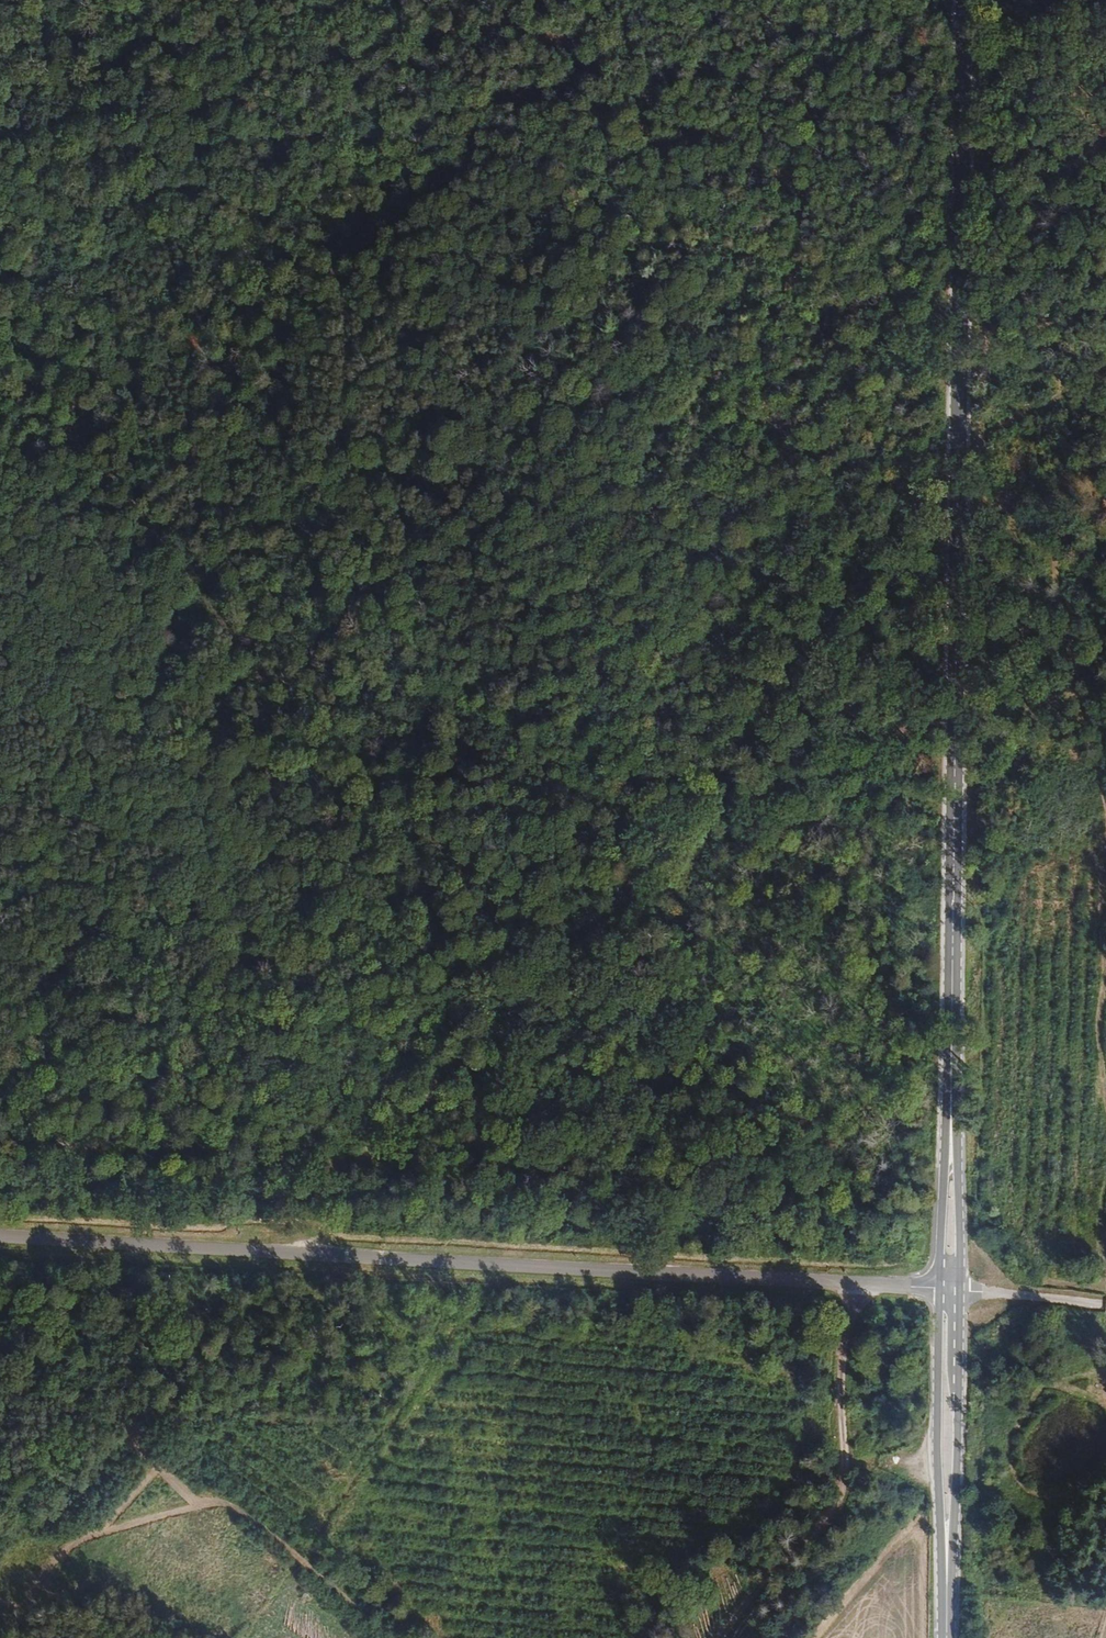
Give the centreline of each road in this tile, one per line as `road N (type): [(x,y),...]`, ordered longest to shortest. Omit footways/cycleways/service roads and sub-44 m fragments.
road 1 (secondary): [(950,1291),(962,0)]
road 2 (unclassified): [(950,1291),(0,1239)]
road 3 (track): [(857,1285),(843,1341),(846,1480),(835,1508),(754,1592),(722,1637)]
road 4 (secondary): [(943,1637),(950,1291)]
road 5 (unclassified): [(1105,1304),(950,1291)]

